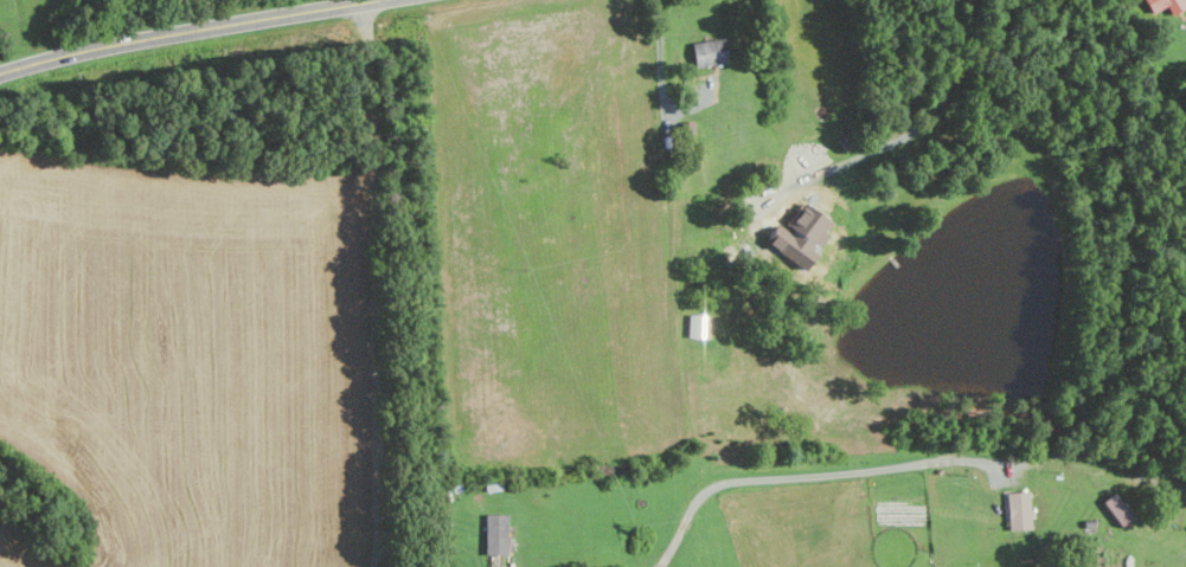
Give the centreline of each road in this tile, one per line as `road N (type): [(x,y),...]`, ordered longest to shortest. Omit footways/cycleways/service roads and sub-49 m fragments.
road 1 (secondary): [(0,74),(385,0)]

